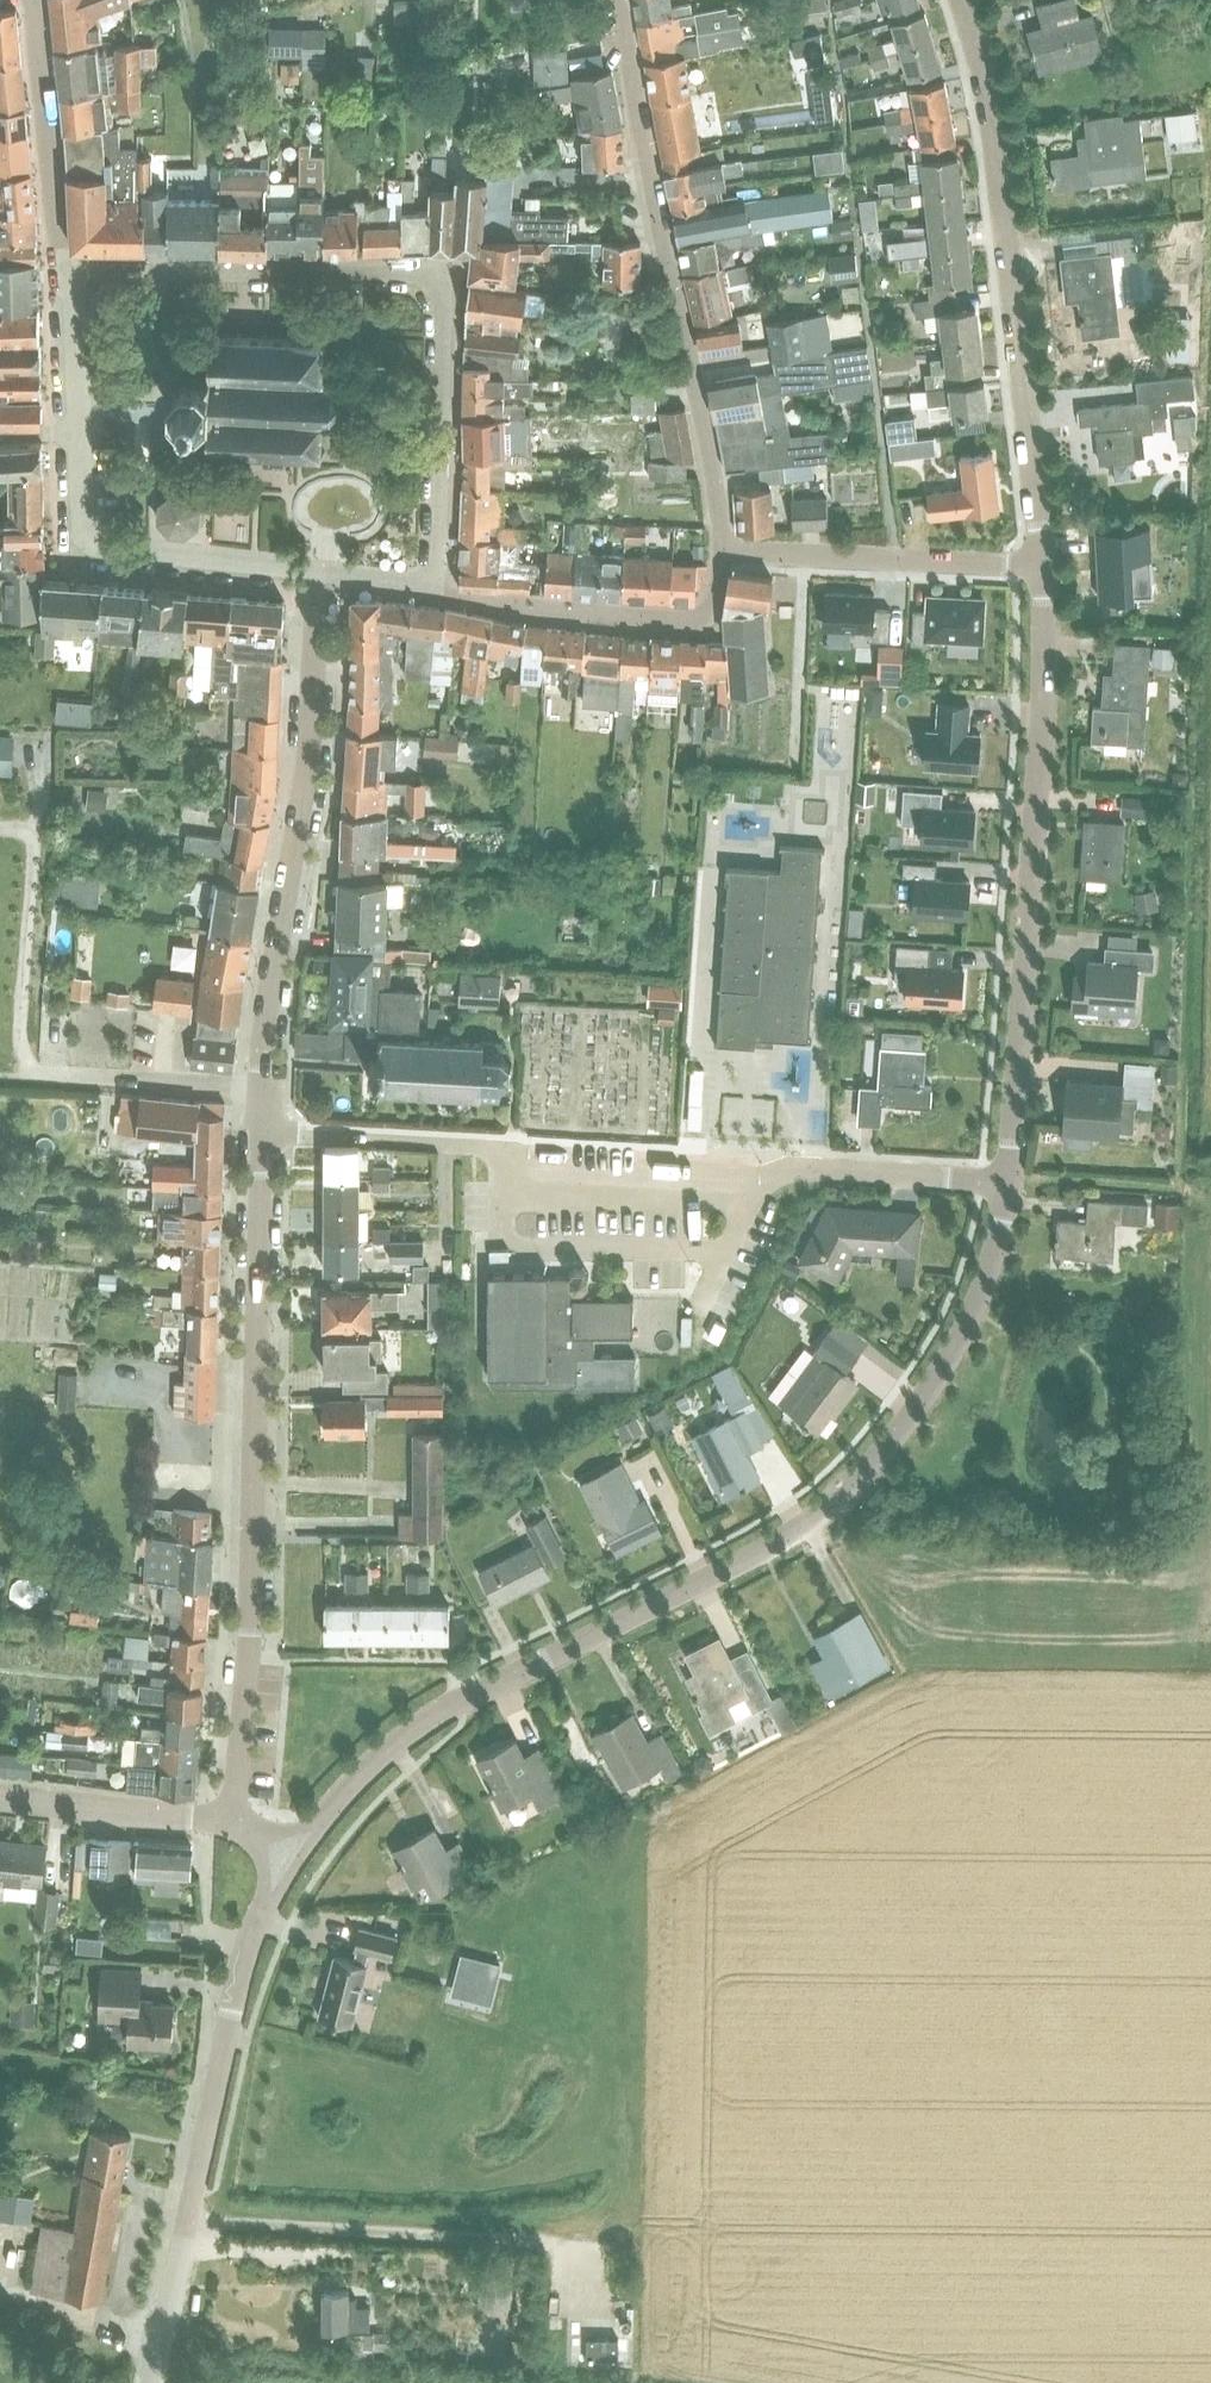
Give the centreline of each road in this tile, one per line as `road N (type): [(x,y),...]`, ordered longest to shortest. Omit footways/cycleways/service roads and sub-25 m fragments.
road 1 (residential): [(286,1872),(358,1783),(429,1723),(795,1531),(874,1466),(934,1394),(973,1325),(1000,1246),(1010,1181)]
road 2 (residential): [(1010,1181),(796,1171),(773,1178),(747,1203),(535,1192),(481,1148),(452,1137),(260,1129)]
road 3 (residential): [(239,1821),(260,1129)]
road 4 (residential): [(74,271),(440,278),(436,587)]
road 5 (residential): [(1010,1181),(1044,695),(1040,564)]
road 6 (residential): [(1040,564),(990,111),(960,0)]
road 7 (residential): [(724,552),(614,0)]
road 8 (residential): [(260,1129),(274,961),(310,786),(319,572)]
road 9 (residential): [(153,2382),(234,2011),(286,1872)]
road 10 (residential): [(319,572),(101,544),(85,529),(80,432)]
road 11 (residential): [(436,587),(680,622),(701,619),(724,552)]
road 12 (residential): [(724,552),(1040,564)]
road 13 (residential): [(74,271),(59,249),(34,0)]
road 14 (residential): [(239,1821),(0,1794)]
road 15 (residential): [(80,432),(74,271)]

